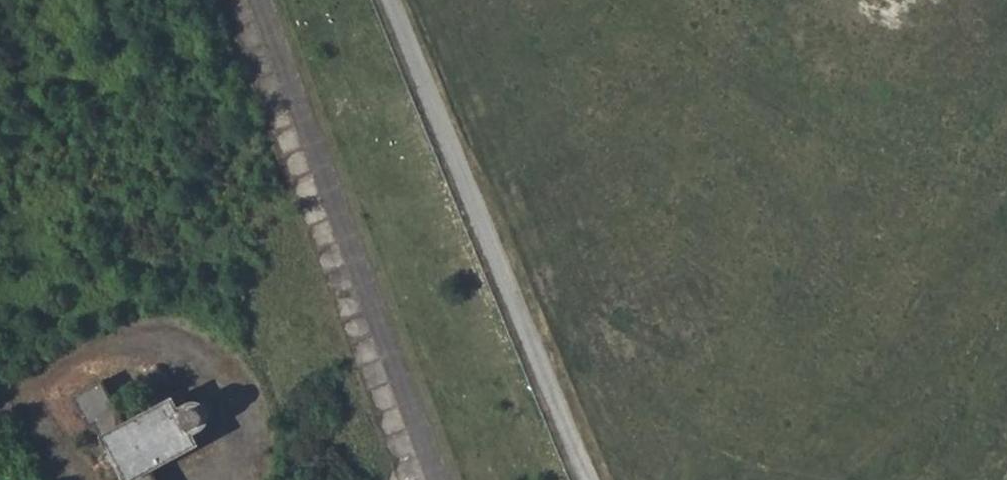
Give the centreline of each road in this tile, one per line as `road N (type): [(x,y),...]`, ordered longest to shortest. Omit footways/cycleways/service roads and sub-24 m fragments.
road 1 (unclassified): [(434,479),(249,0)]

